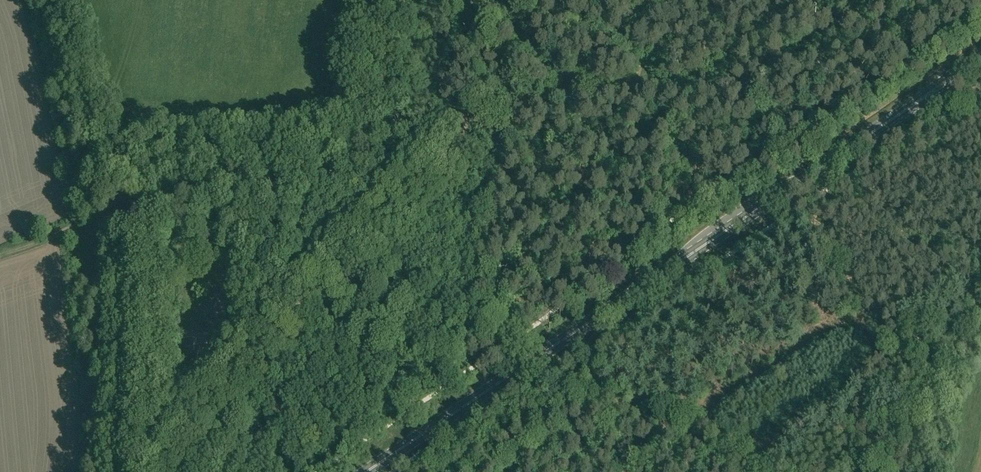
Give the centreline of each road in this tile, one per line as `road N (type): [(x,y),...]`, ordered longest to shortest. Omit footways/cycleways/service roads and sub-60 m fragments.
road 1 (primary): [(365,471),(980,57)]
road 2 (track): [(121,203),(146,321),(139,471)]
road 3 (track): [(533,359),(708,443),(694,471)]
road 4 (track): [(62,0),(121,203)]

